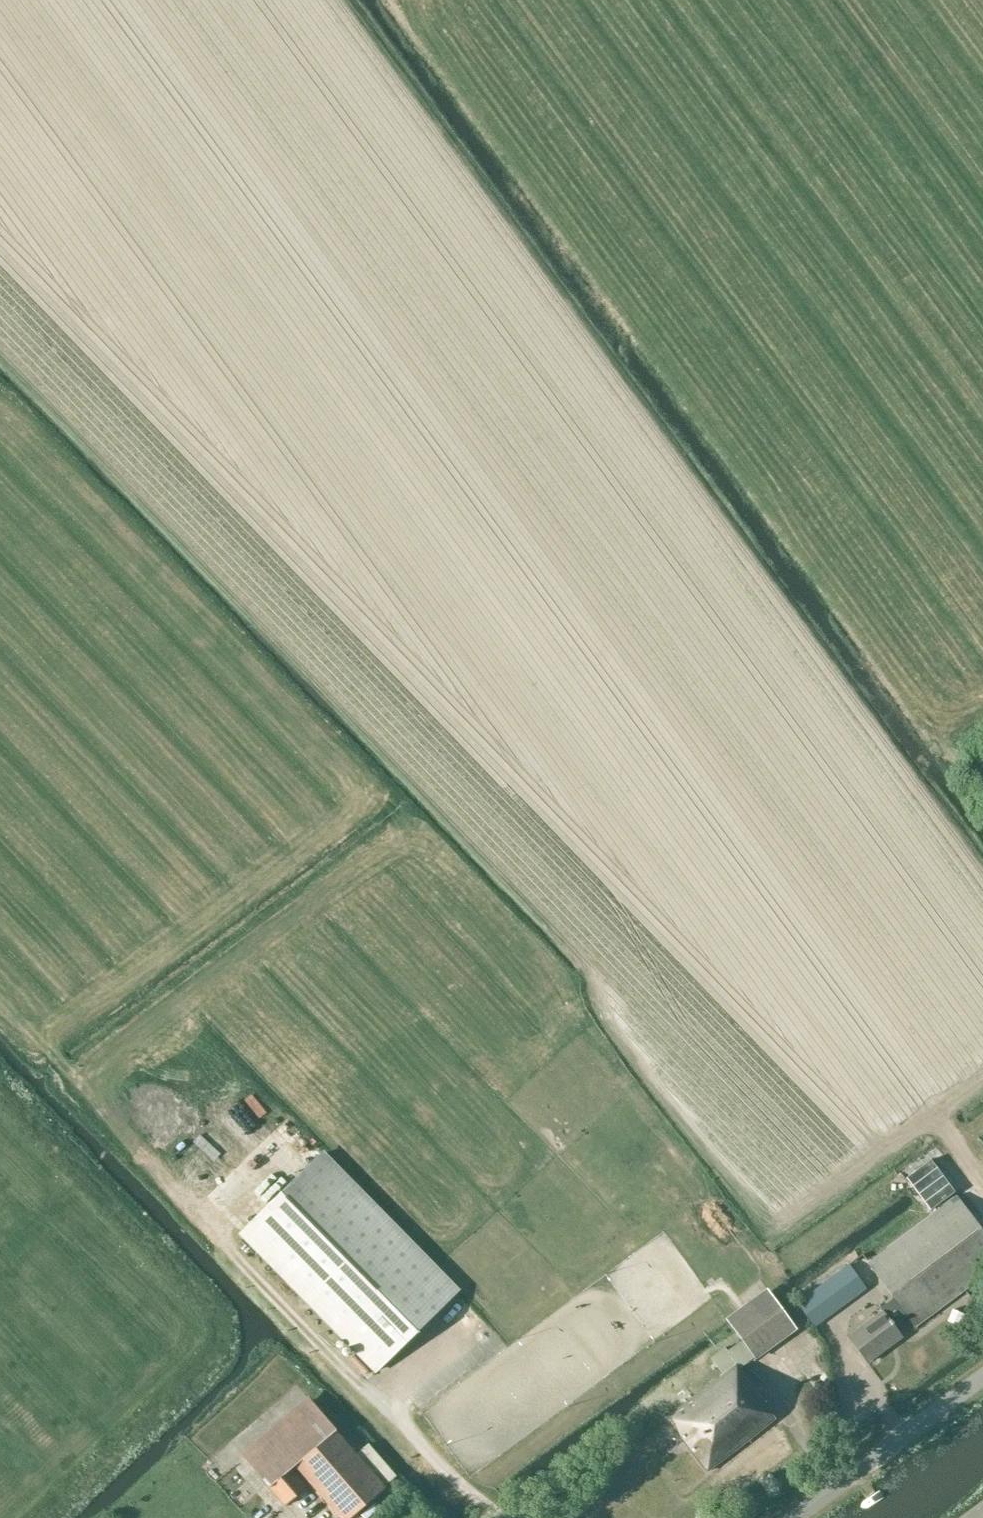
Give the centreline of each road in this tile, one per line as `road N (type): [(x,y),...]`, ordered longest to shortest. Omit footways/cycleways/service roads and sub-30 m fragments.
road 1 (unclassified): [(792,1517),(982,1377)]

